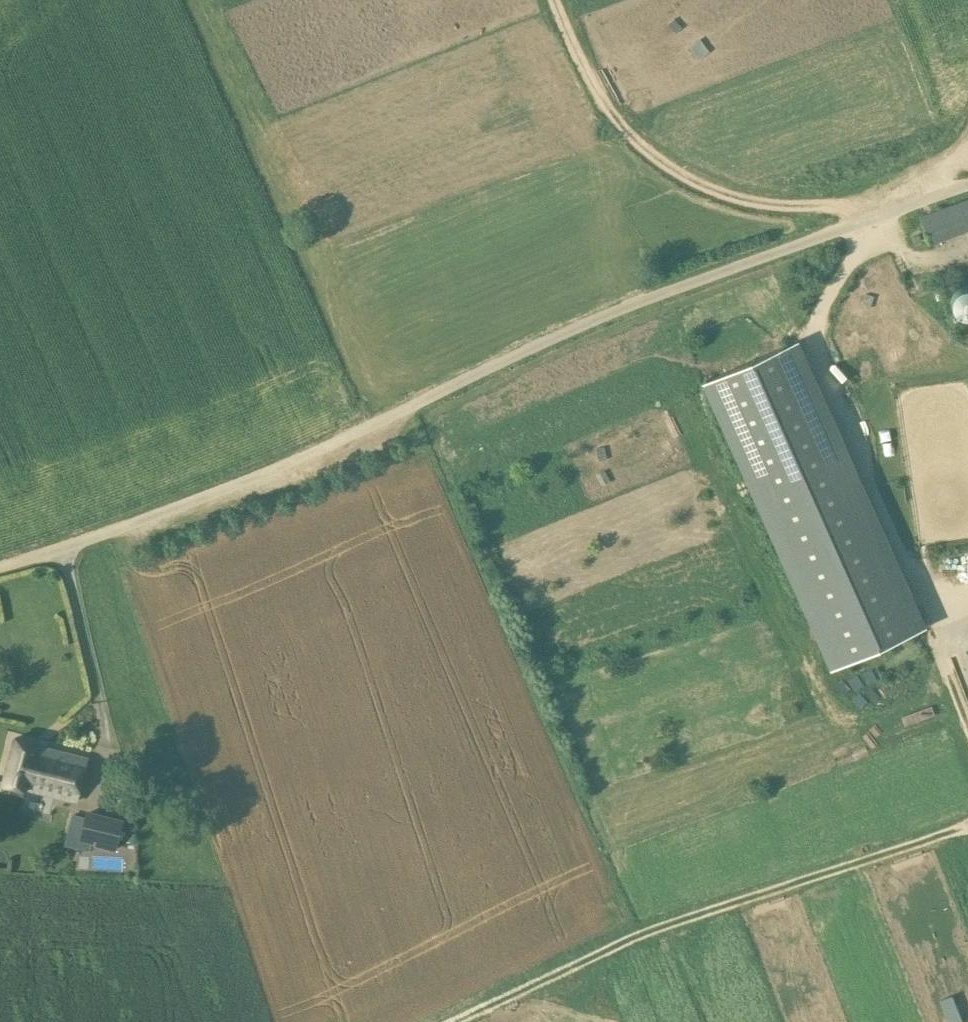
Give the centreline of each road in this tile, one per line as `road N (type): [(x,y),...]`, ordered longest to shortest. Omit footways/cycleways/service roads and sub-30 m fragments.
road 1 (unclassified): [(0,569),(176,509),(326,447),(475,370),(658,294),(967,189)]
road 2 (track): [(553,979),(681,919),(967,832)]

